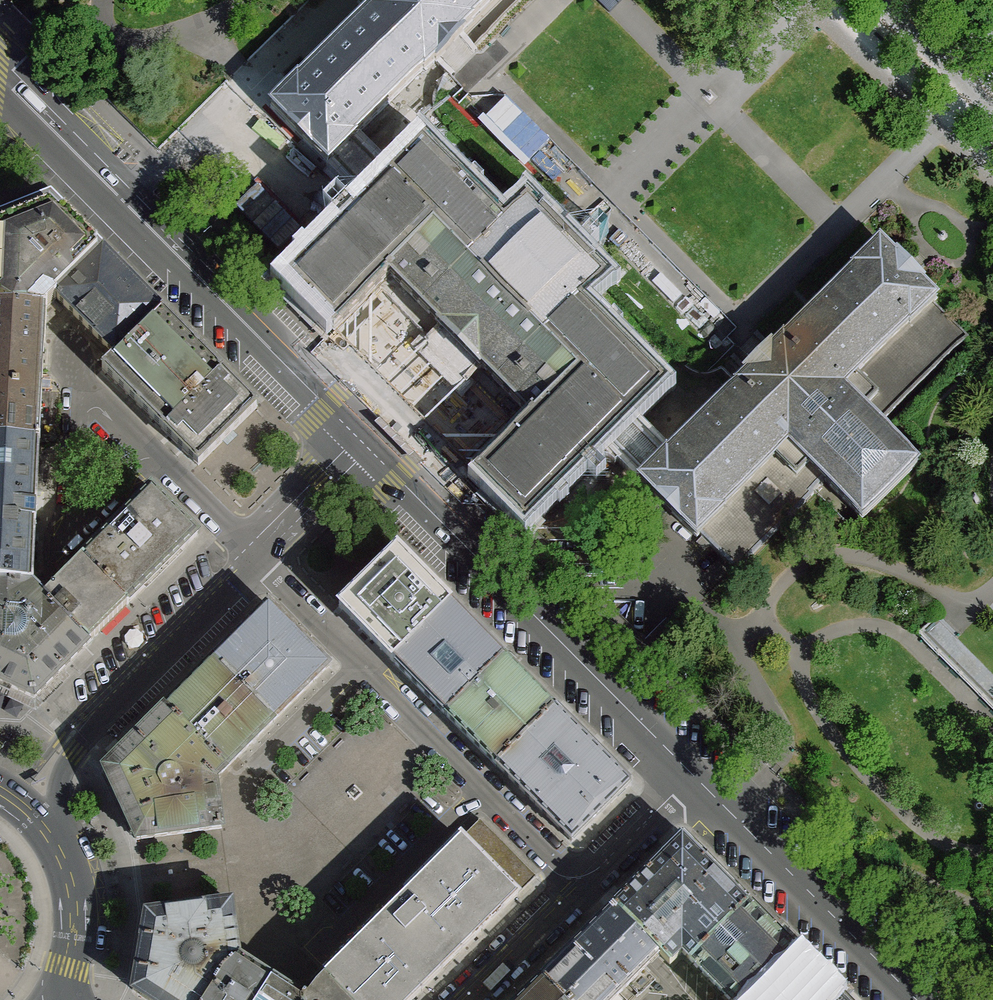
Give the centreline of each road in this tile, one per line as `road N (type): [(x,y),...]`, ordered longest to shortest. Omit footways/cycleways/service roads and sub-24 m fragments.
road 1 (tertiary): [(0,68),(367,445)]
road 2 (tertiary): [(367,445),(693,776)]
road 3 (residential): [(583,884),(255,556)]
road 4 (residential): [(51,833),(67,761),(255,556)]
road 5 (tertiary): [(693,776),(921,999)]
road 6 (secondary): [(58,999),(78,916),(51,833)]
road 7 (residential): [(467,999),(583,884)]
road 8 (residential): [(255,556),(367,445)]
road 9 (residential): [(583,884),(693,776)]
road 10 (residential): [(255,556),(154,460)]

